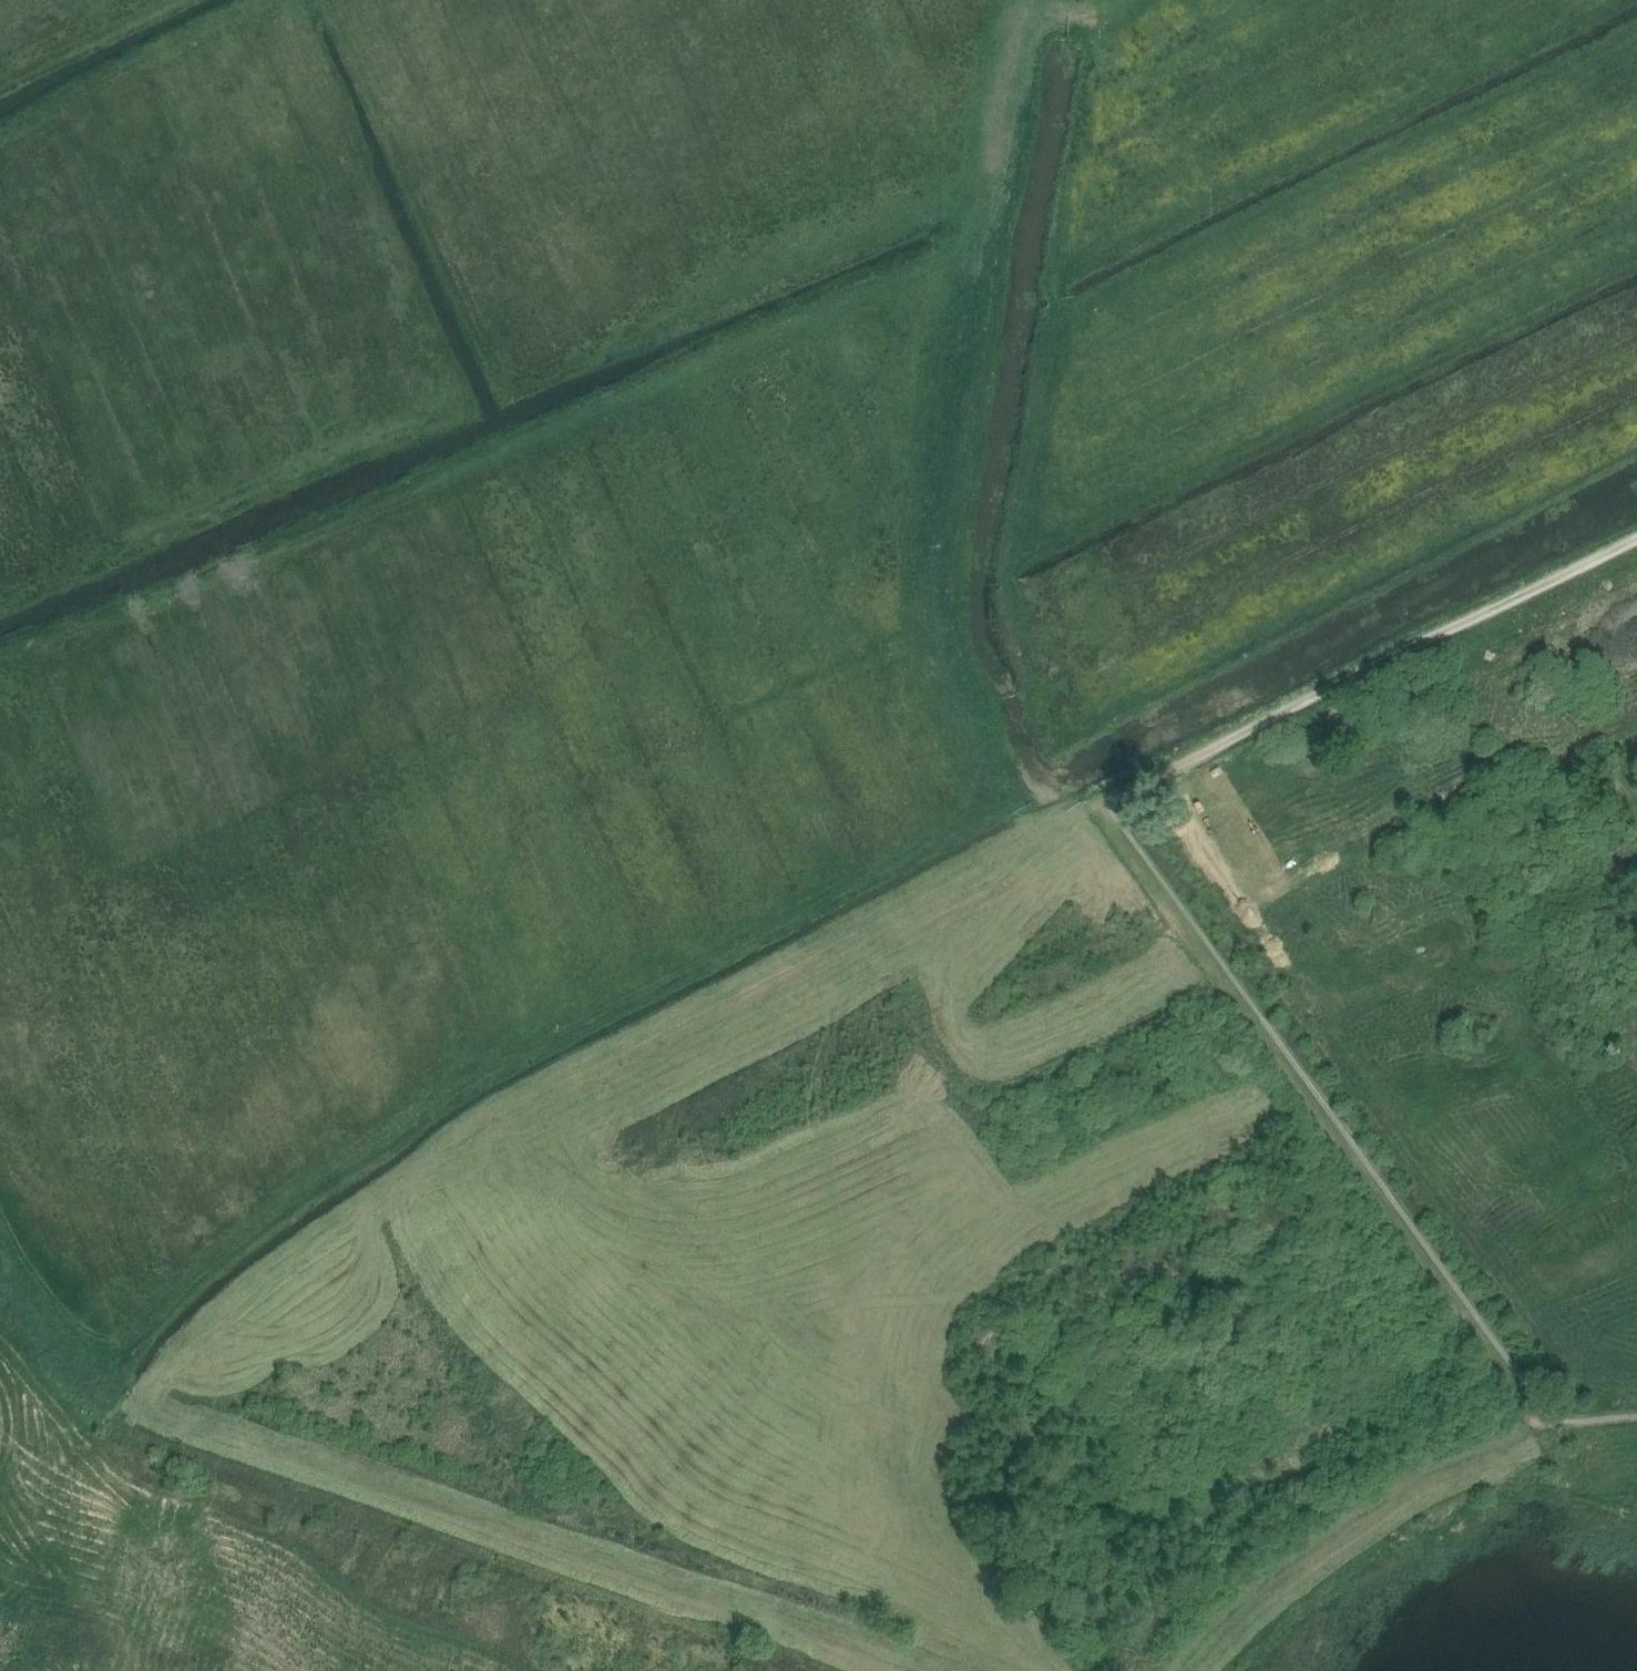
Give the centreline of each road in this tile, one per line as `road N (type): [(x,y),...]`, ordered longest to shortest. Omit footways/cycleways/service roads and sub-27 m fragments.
road 1 (track): [(1636,534),(1113,793)]

